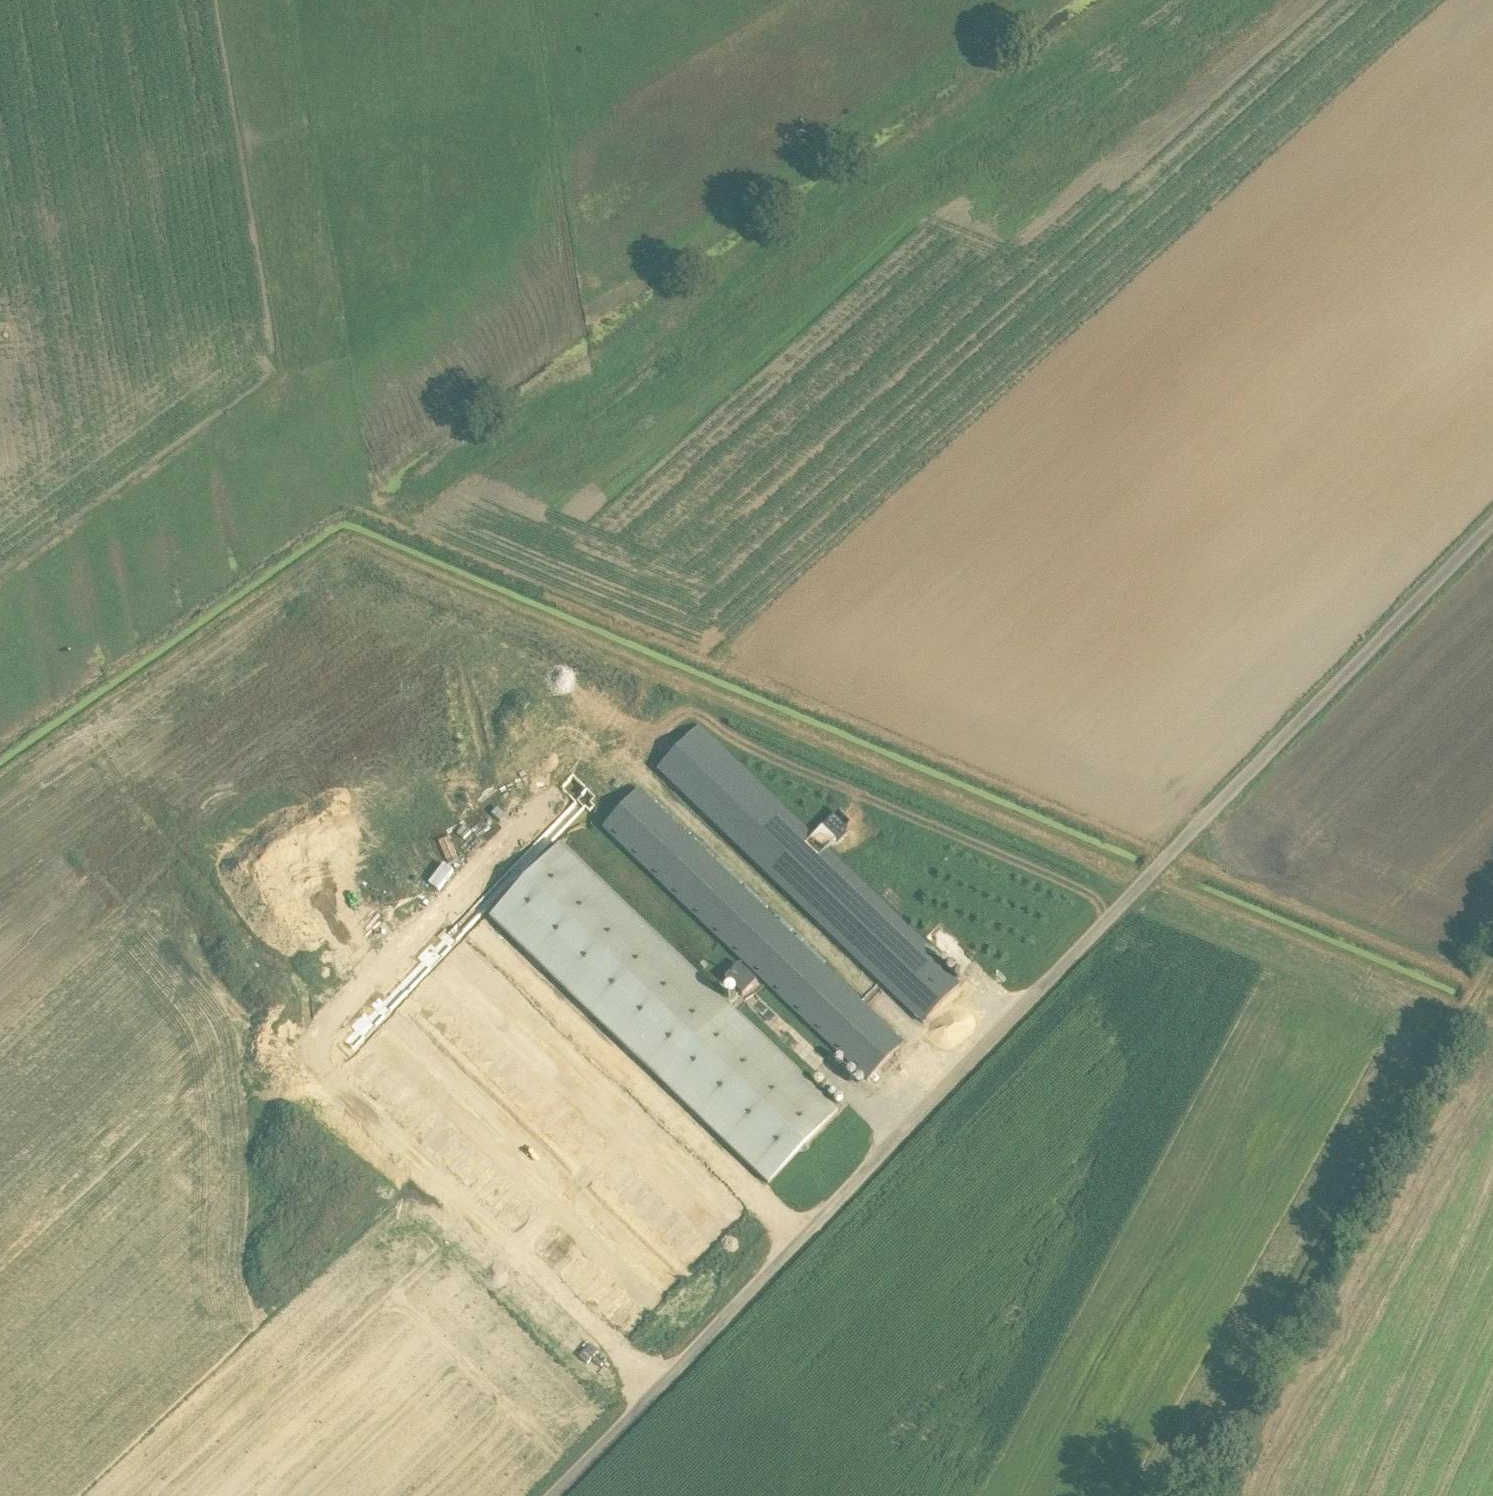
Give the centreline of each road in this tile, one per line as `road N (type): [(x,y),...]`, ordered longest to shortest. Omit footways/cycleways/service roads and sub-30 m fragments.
road 1 (unclassified): [(526,1495),(1492,519)]
road 2 (track): [(1185,1495),(1492,982)]

